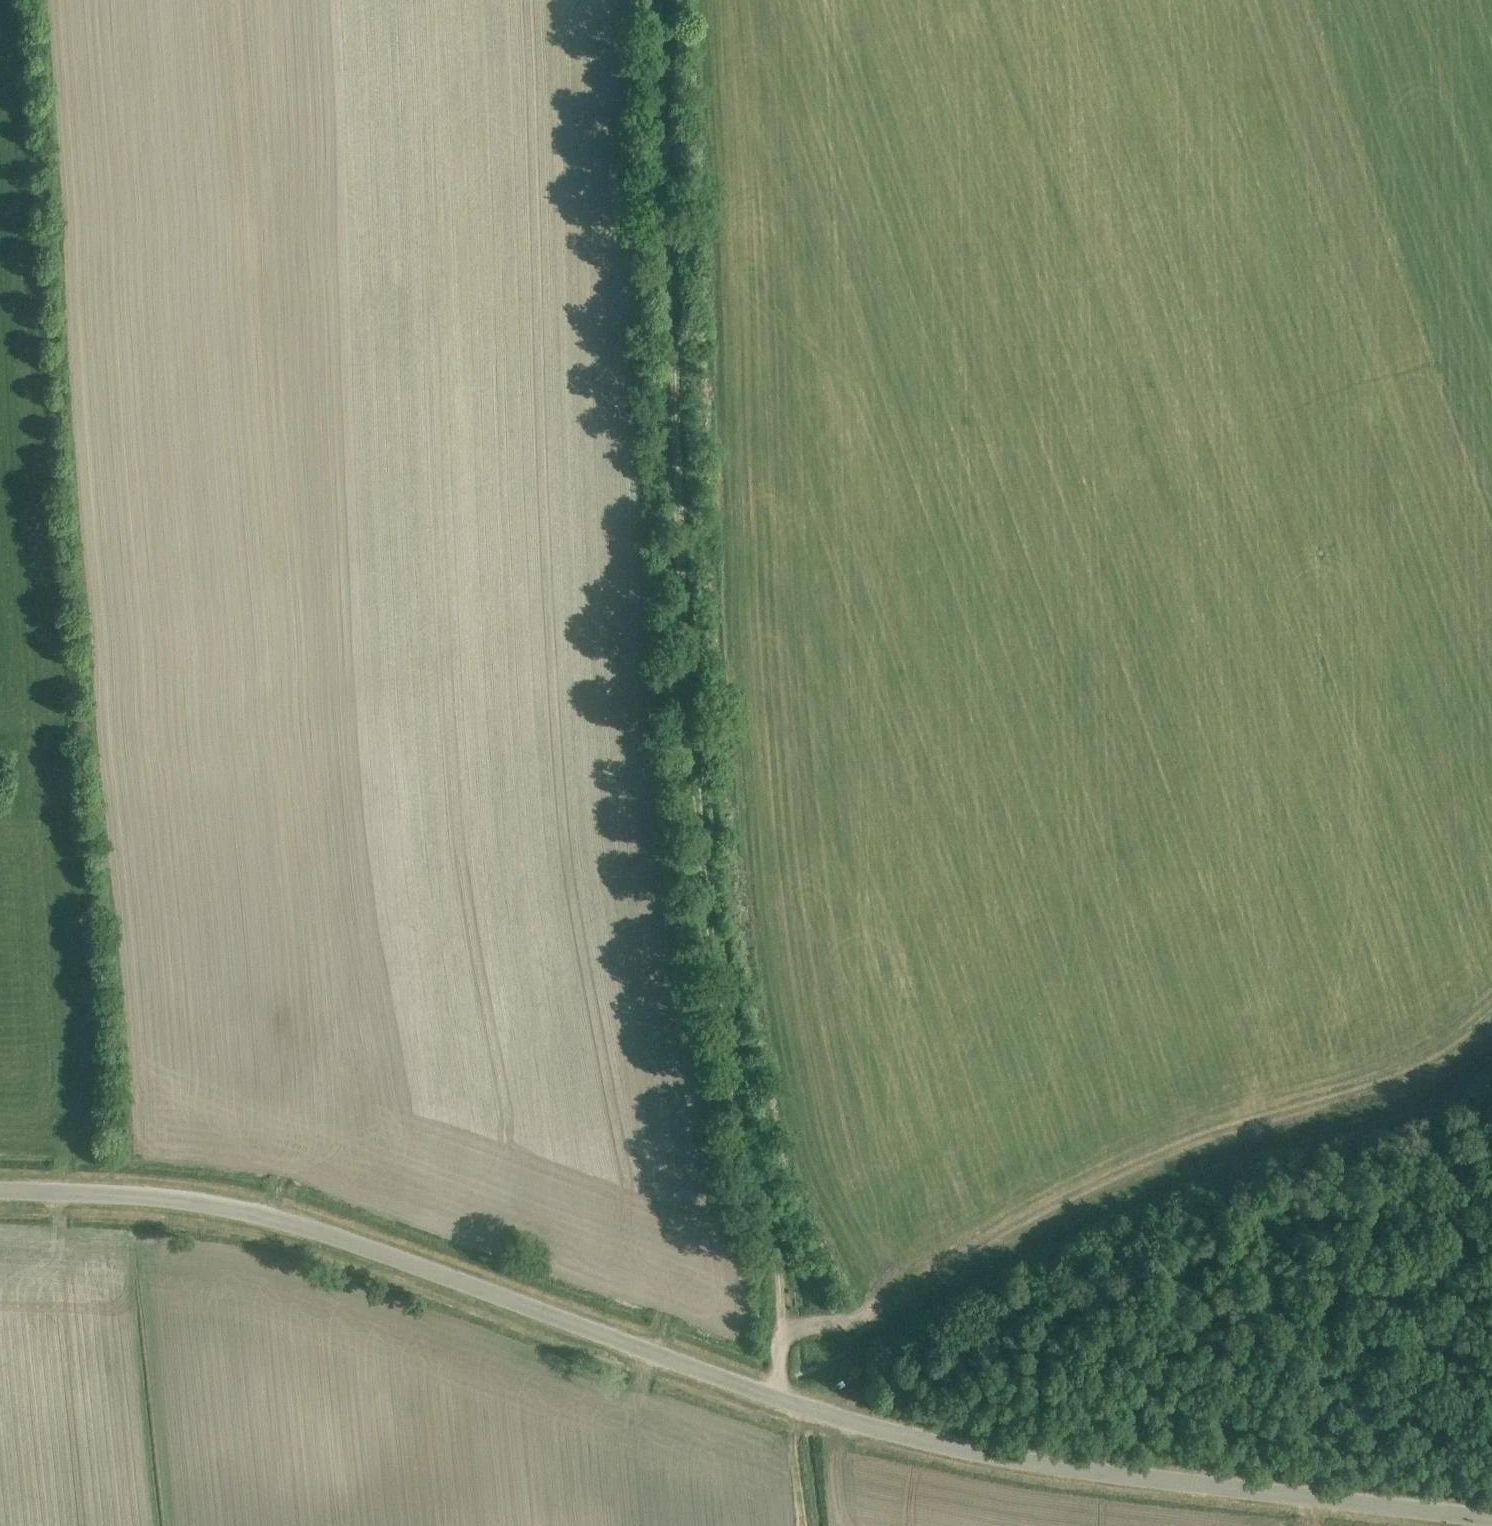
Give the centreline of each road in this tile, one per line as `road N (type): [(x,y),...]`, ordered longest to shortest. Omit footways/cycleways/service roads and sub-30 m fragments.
road 1 (unclassified): [(0,1190),(169,1197),(273,1217),(795,1405),(962,1449),(1491,1519)]
road 2 (track): [(659,0),(701,822),(740,1121),(781,1274),(774,1398)]

